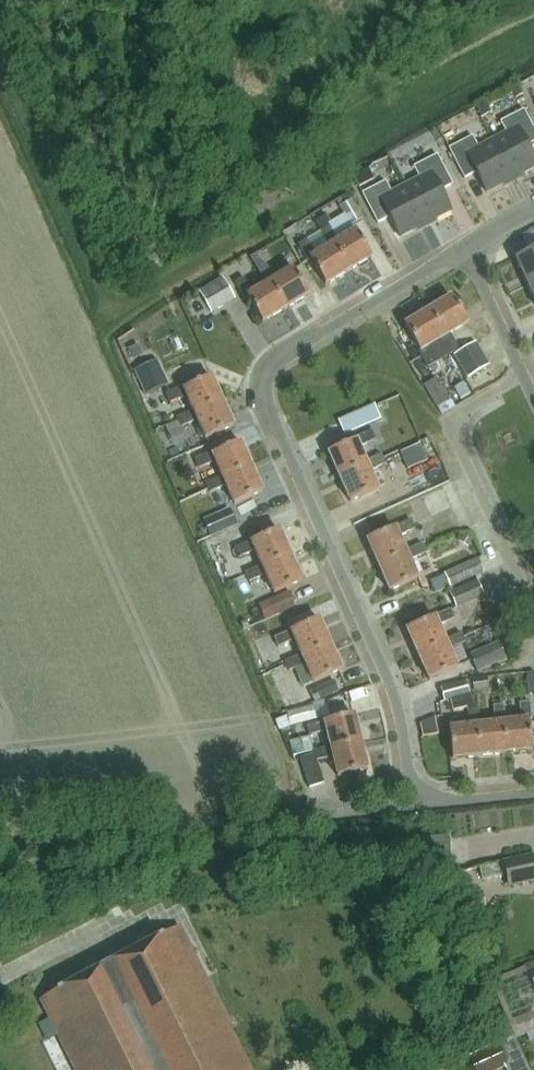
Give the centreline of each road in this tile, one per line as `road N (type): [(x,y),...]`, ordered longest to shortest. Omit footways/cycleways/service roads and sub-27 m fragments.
road 1 (residential): [(466,245),(275,357),(261,388),(383,664),(422,804)]
road 2 (residential): [(533,603),(452,422),(523,374)]
road 3 (residential): [(523,374),(466,245)]

